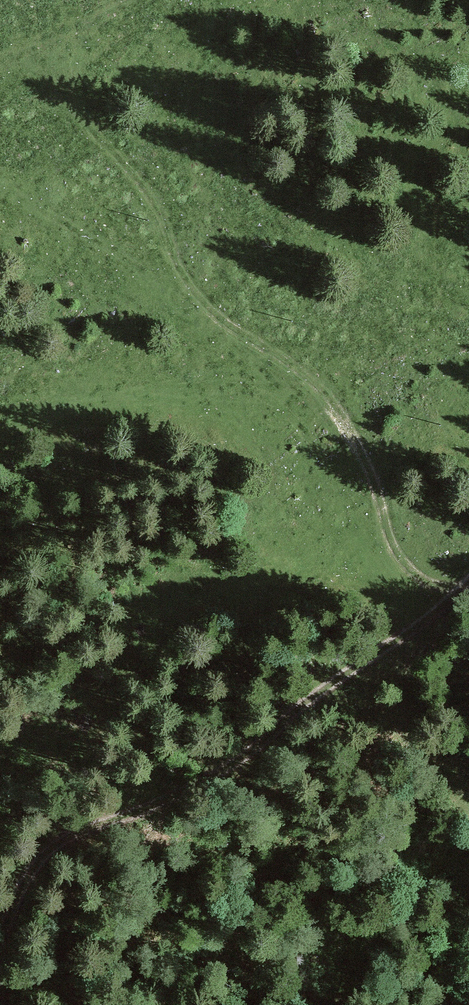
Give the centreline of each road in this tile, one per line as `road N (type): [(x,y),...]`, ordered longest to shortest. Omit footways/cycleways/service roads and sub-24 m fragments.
road 1 (track): [(28,49),(133,175),(204,308),(309,382),(342,419),(364,455),(404,562),(432,582),(468,579)]
road 2 (track): [(0,947),(26,880),(64,839),(171,799),(237,761),(468,583)]
road 3 (track): [(0,67),(118,0)]

